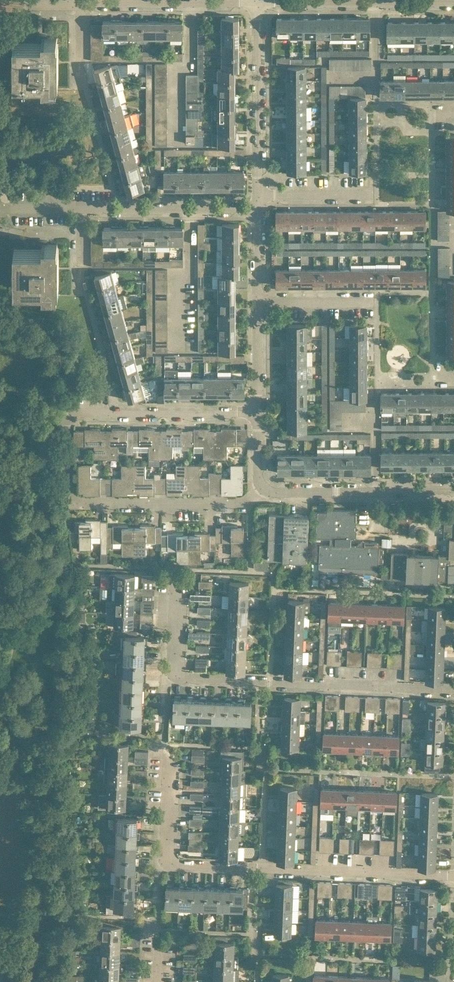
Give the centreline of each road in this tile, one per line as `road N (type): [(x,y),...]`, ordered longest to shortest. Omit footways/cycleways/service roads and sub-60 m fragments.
road 1 (residential): [(257,412),(65,408),(64,504),(250,502),(265,490)]
road 2 (residential): [(453,874),(167,866)]
road 3 (residential): [(453,689),(172,679)]
road 4 (residential): [(257,209),(0,208)]
road 5 (residential): [(257,1),(453,1)]
road 6 (residential): [(259,194),(257,1)]
road 7 (residential): [(265,490),(453,492)]
road 8 (residential): [(80,2),(257,1)]
road 9 (residential): [(432,376),(432,293),(376,292),(377,302)]
road 10 (residential): [(377,302),(378,377),(432,376)]
road 11 (residential): [(167,866),(169,743)]

